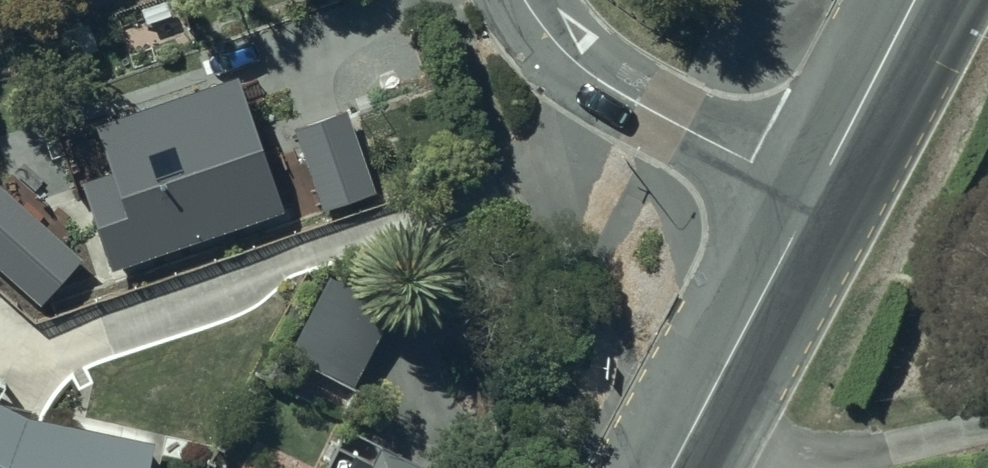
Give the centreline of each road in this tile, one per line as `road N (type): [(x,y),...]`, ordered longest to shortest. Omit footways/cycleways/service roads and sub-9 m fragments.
road 1 (unclassified): [(816,190),(599,81),(524,0)]
road 2 (tertiary): [(816,190),(673,467)]
road 3 (tertiary): [(907,0),(816,190)]

